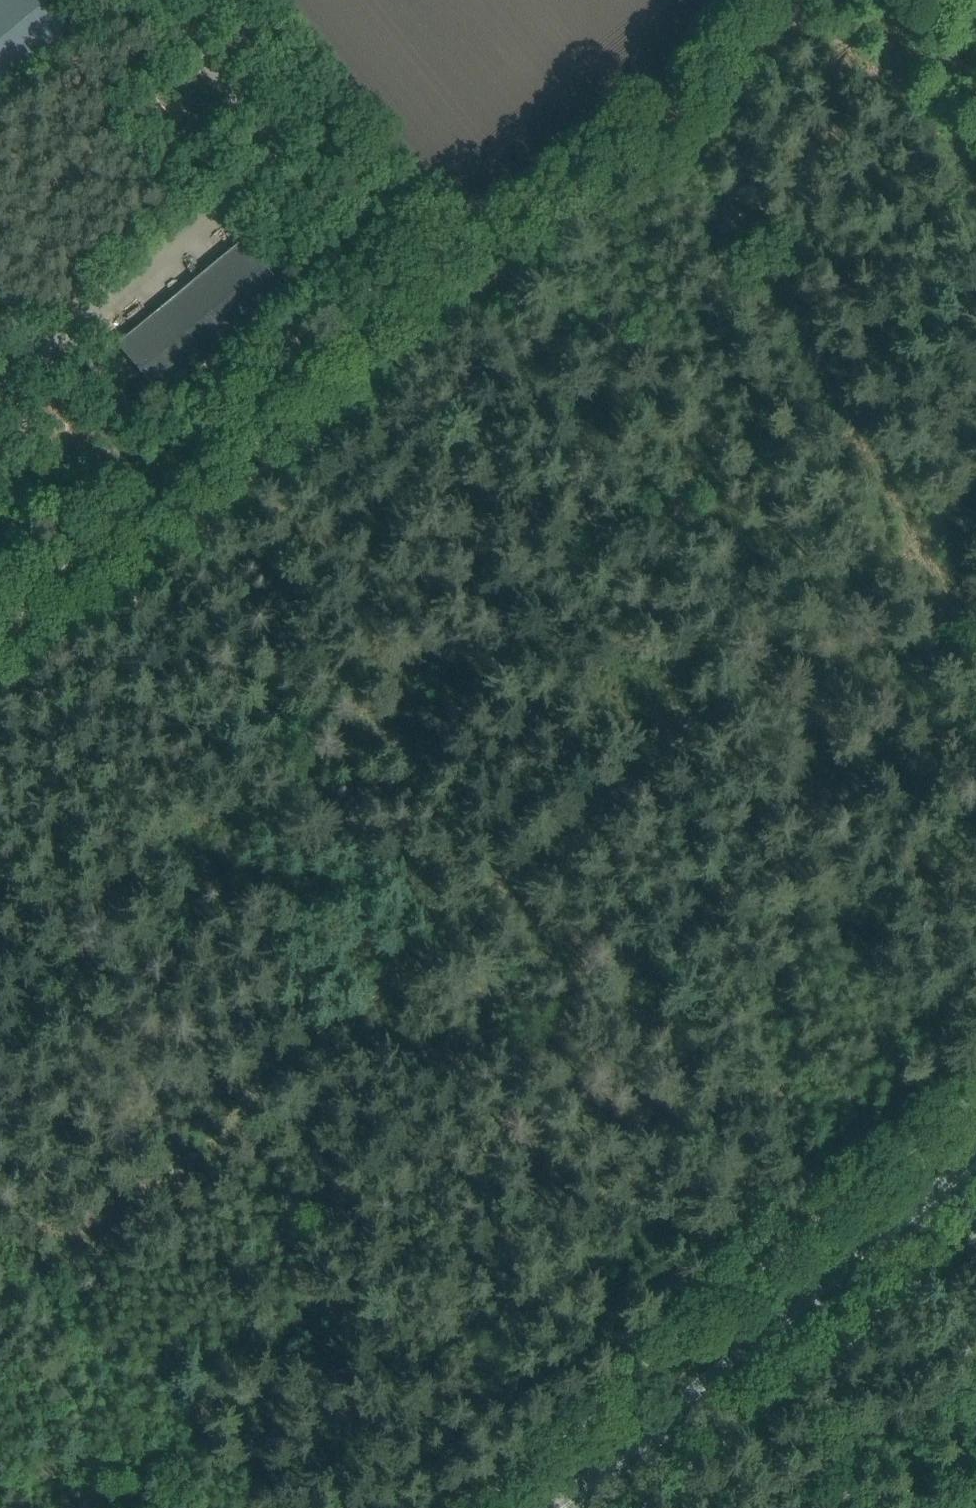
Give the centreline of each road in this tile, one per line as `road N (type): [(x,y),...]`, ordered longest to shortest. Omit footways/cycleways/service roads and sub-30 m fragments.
road 1 (primary): [(565,1507),(939,1197)]

